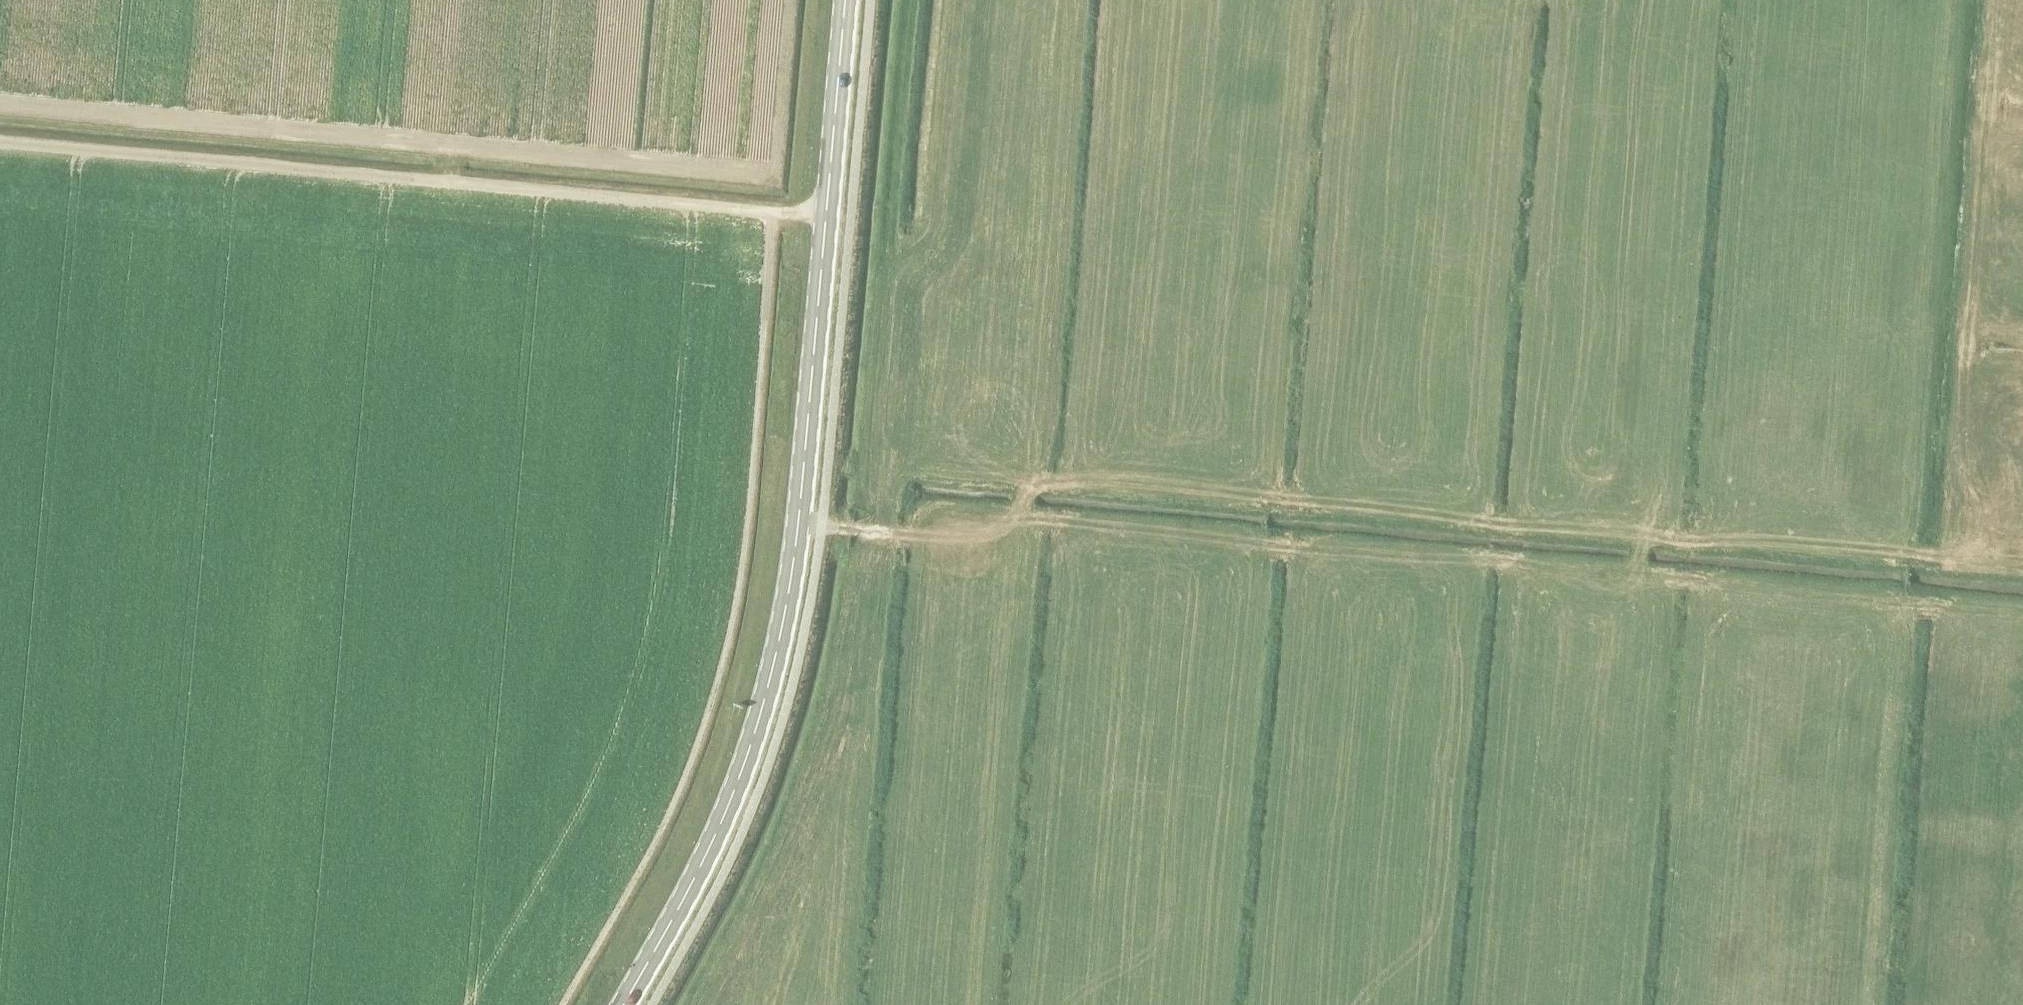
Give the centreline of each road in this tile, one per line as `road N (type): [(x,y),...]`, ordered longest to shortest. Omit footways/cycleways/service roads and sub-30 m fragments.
road 1 (secondary): [(623,1004),(730,801),(779,638),(796,541),(845,0)]

